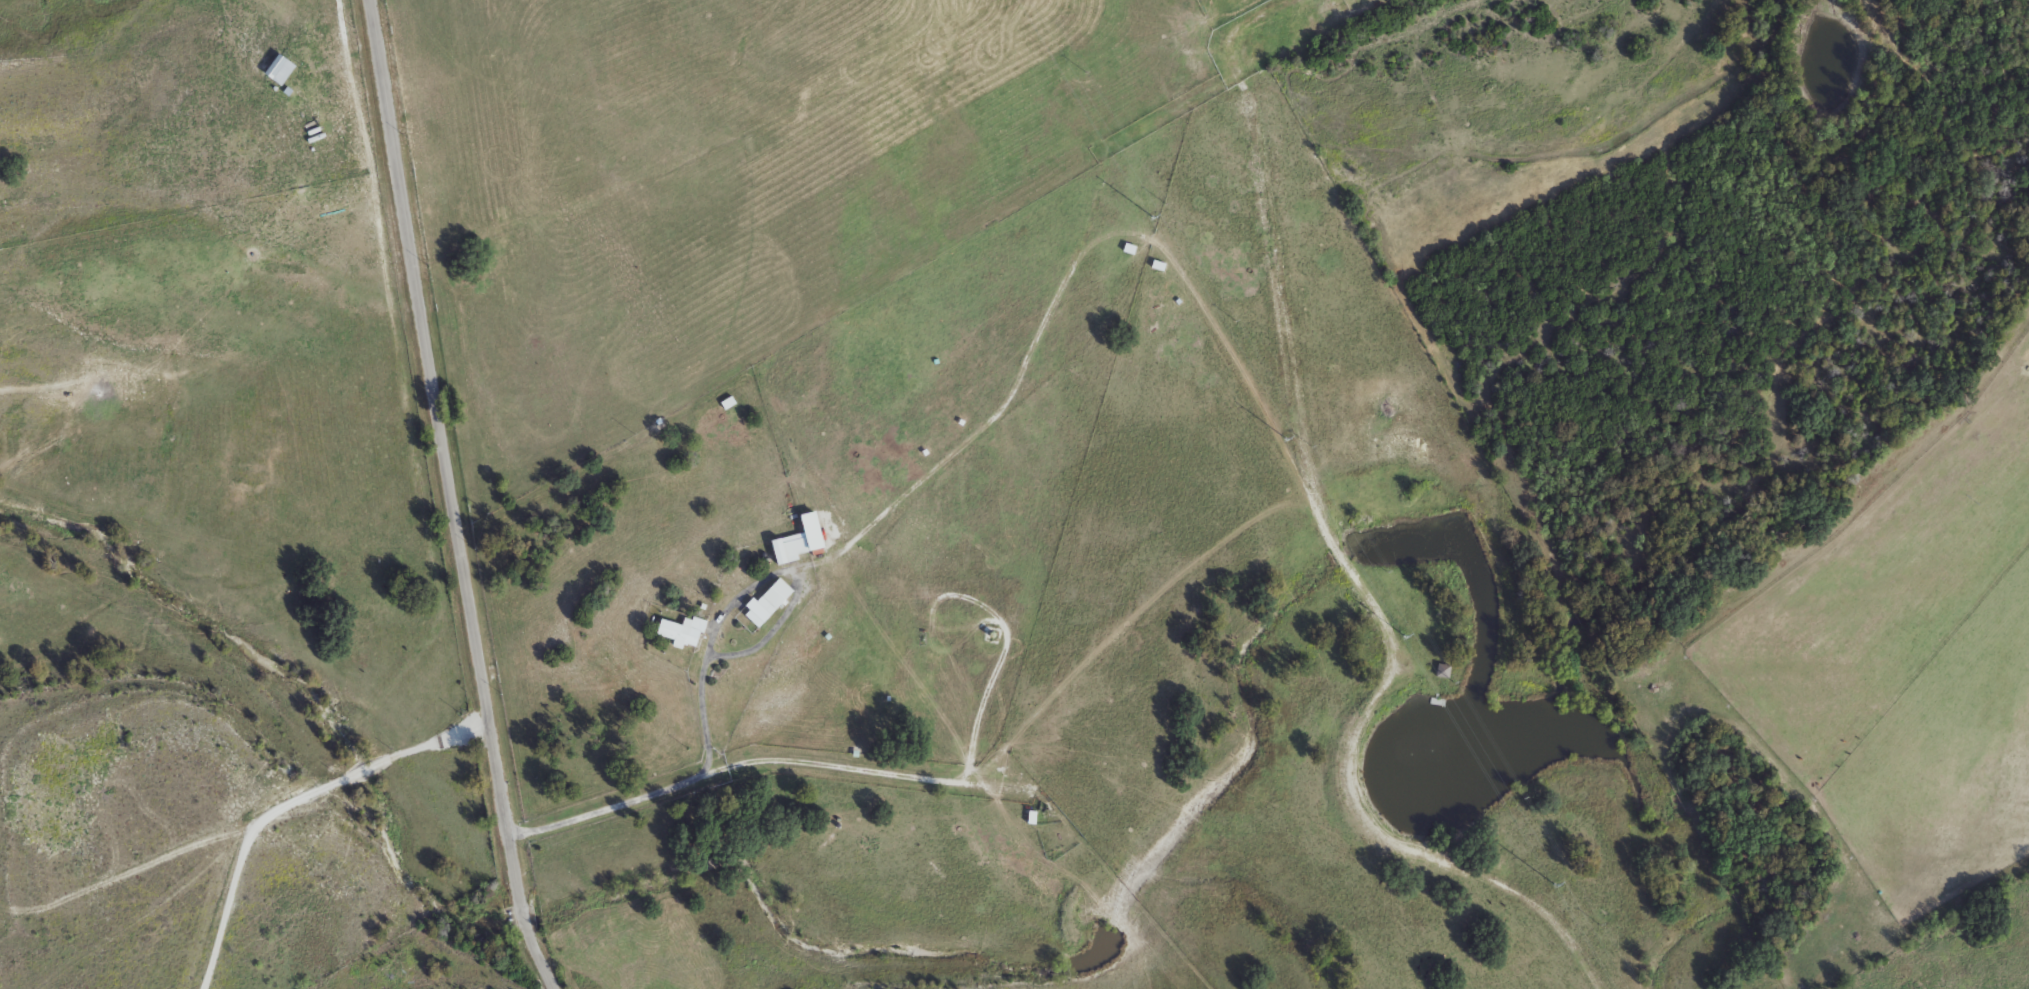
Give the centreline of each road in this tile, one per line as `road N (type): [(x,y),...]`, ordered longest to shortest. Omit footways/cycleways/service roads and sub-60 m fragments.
road 1 (residential): [(553,988),(520,895),(370,0)]
road 2 (residential): [(509,835),(746,762),(819,759),(952,775),(972,750),(1000,654),(1005,634),(995,614)]

